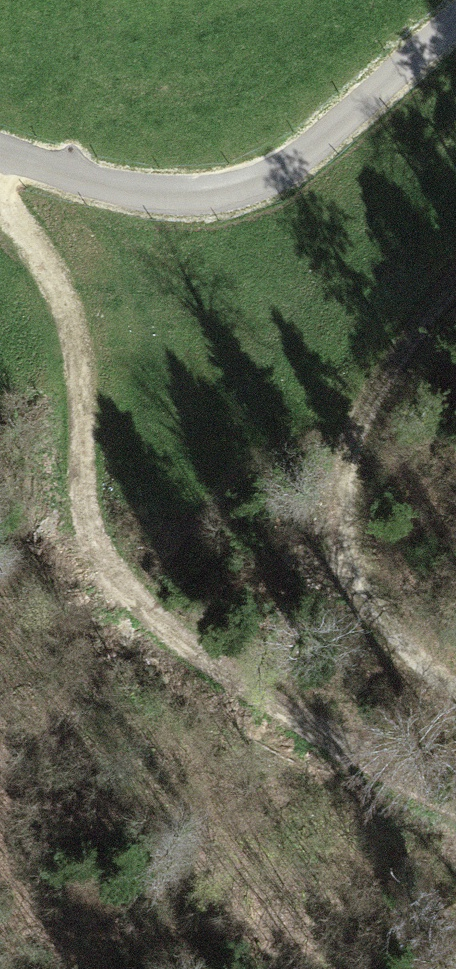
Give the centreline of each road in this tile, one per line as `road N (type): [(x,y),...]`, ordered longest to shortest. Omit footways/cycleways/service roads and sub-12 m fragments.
road 1 (track): [(455,806),(265,706),(163,626),(110,569),(87,518),(91,423),(78,313),(52,260),(0,191)]
road 2 (track): [(455,269),(355,385),(334,438),(330,496),(336,564),(365,622),(455,707)]

